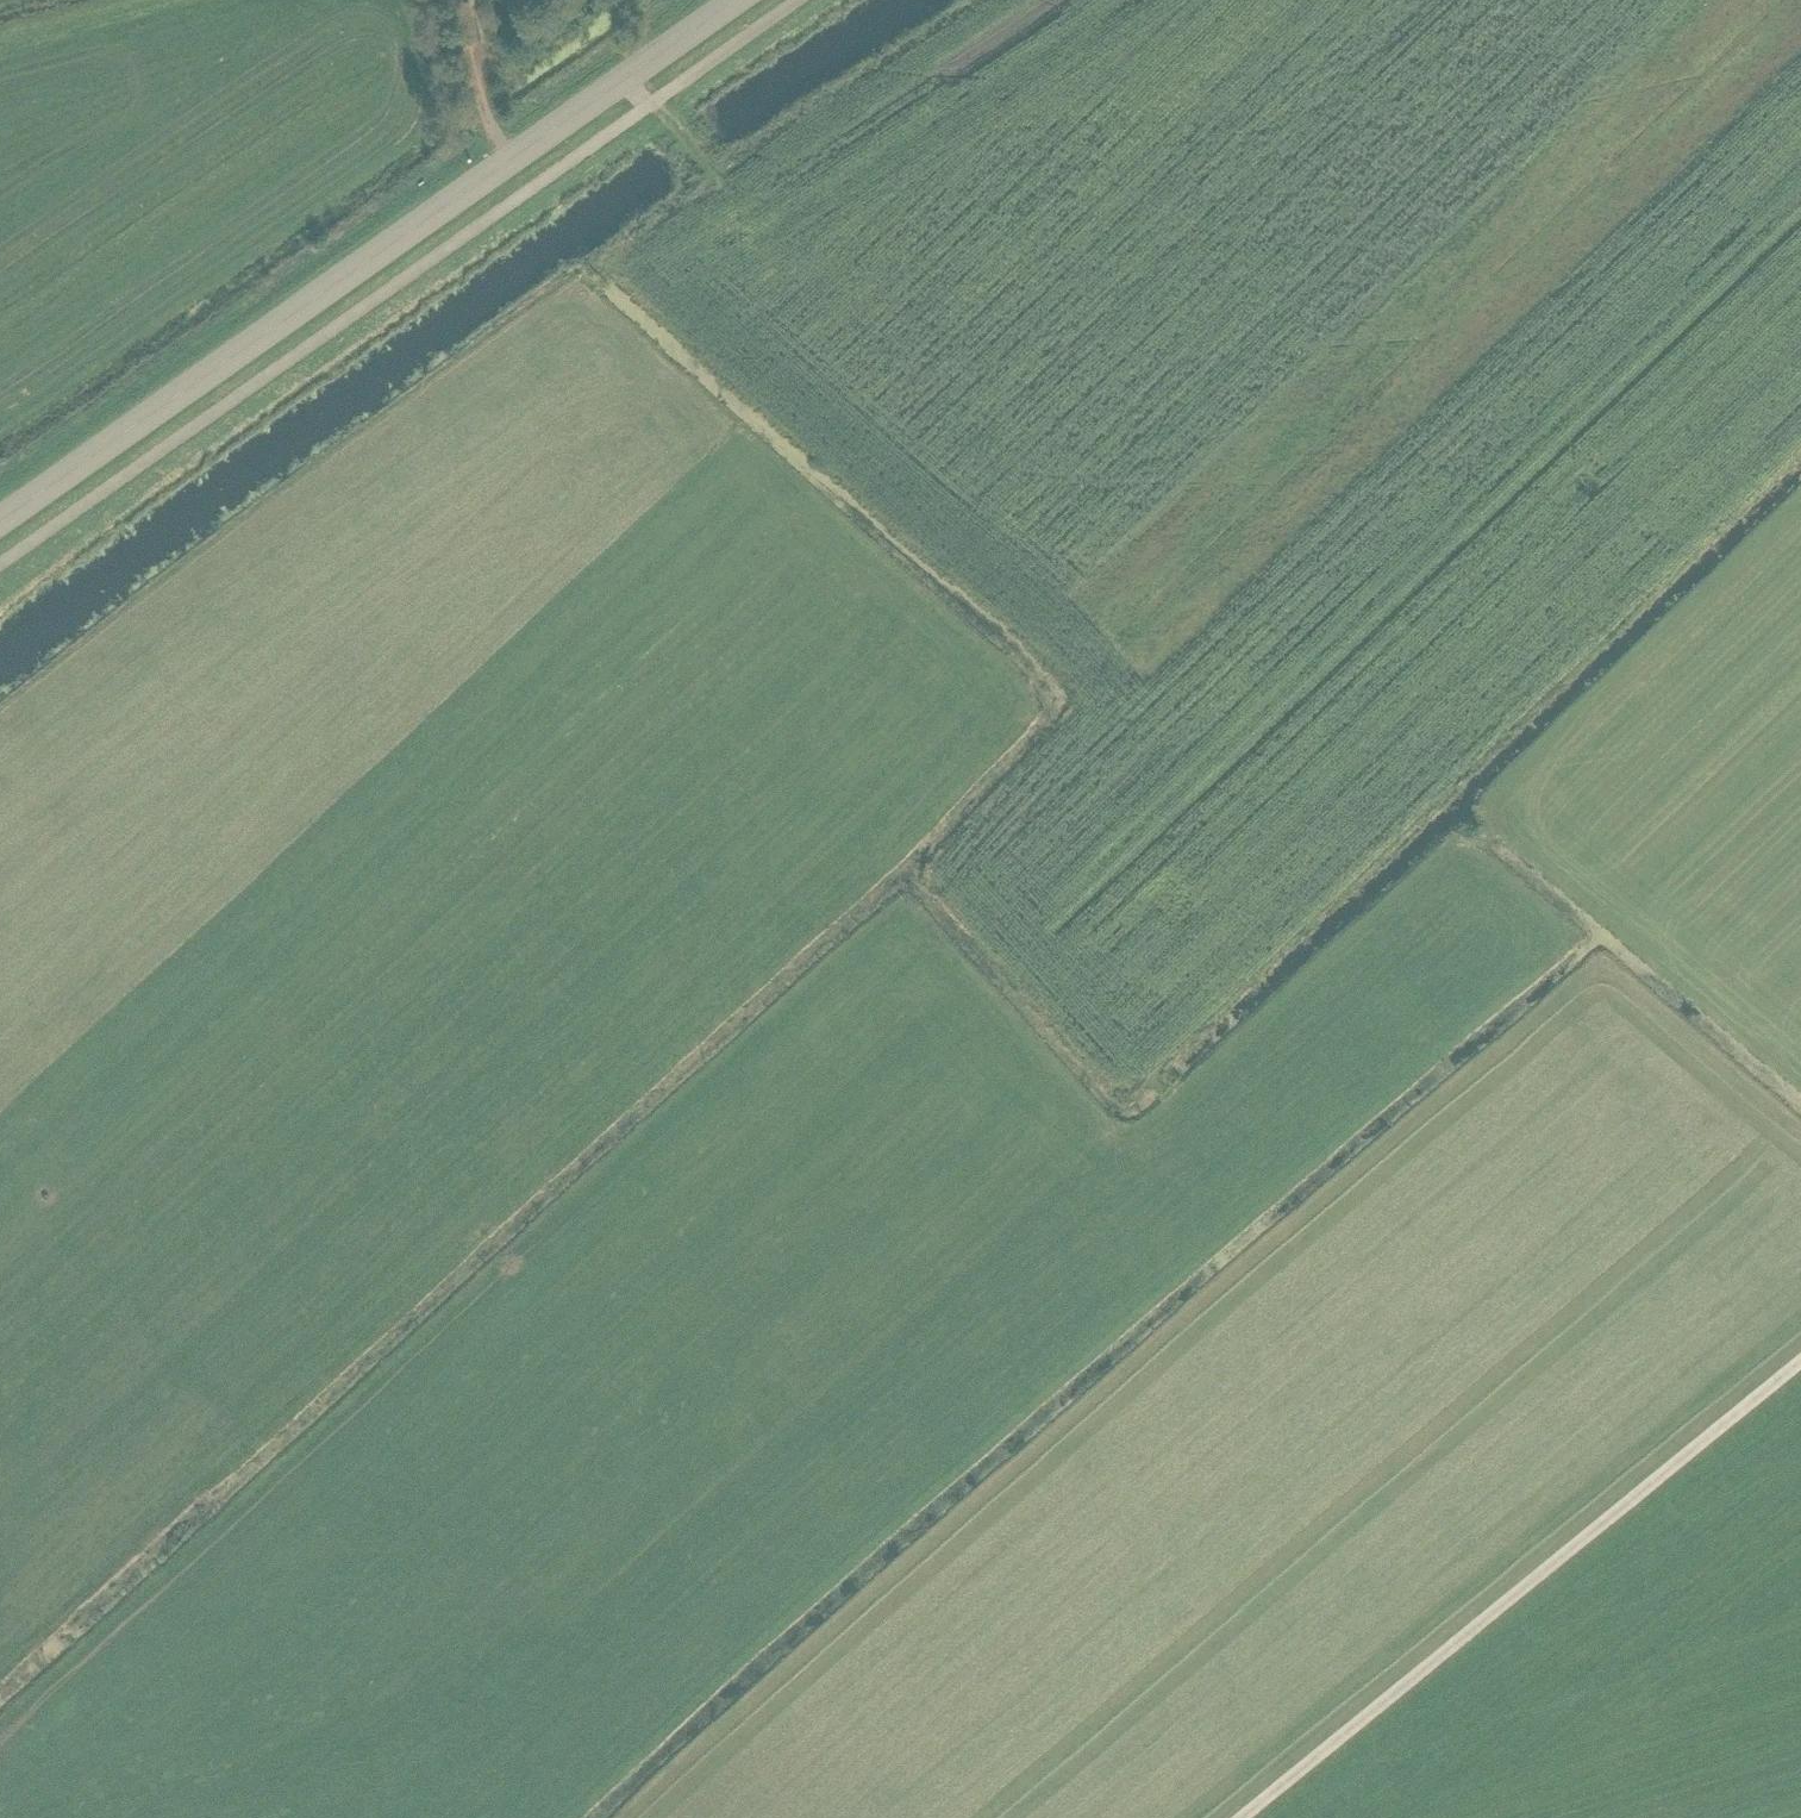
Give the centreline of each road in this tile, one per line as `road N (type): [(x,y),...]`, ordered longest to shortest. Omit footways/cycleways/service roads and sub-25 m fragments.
road 1 (secondary): [(0,534),(750,0)]

